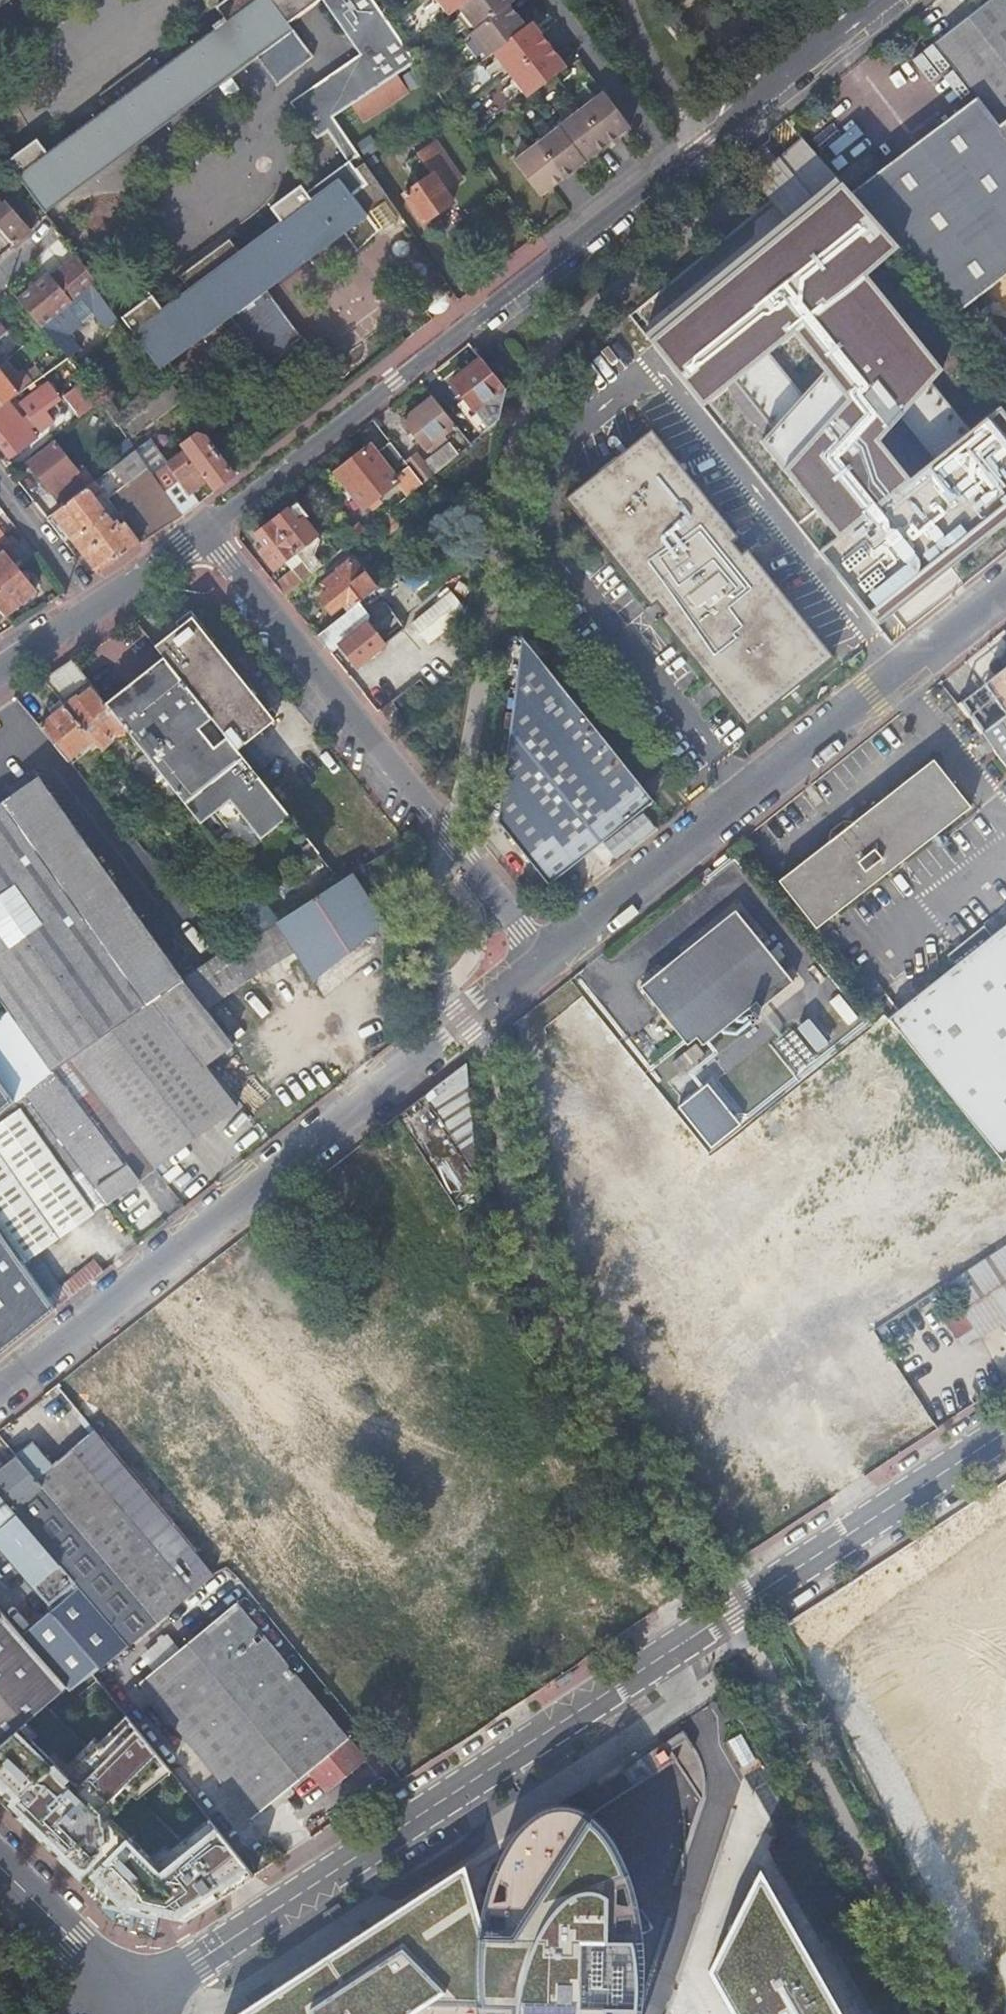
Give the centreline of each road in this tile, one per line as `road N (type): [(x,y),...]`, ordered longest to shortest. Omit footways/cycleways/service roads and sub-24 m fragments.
road 1 (secondary): [(1005,1430),(125,2002)]
road 2 (residential): [(198,532),(881,0)]
road 3 (residential): [(0,1393),(536,961)]
road 4 (residential): [(536,961),(1005,583)]
road 5 (unclassified): [(198,532),(536,961)]
road 6 (secondary): [(125,2002),(0,1866)]
road 7 (residential): [(92,604),(0,483)]
road 8 (residential): [(92,604),(198,532)]

